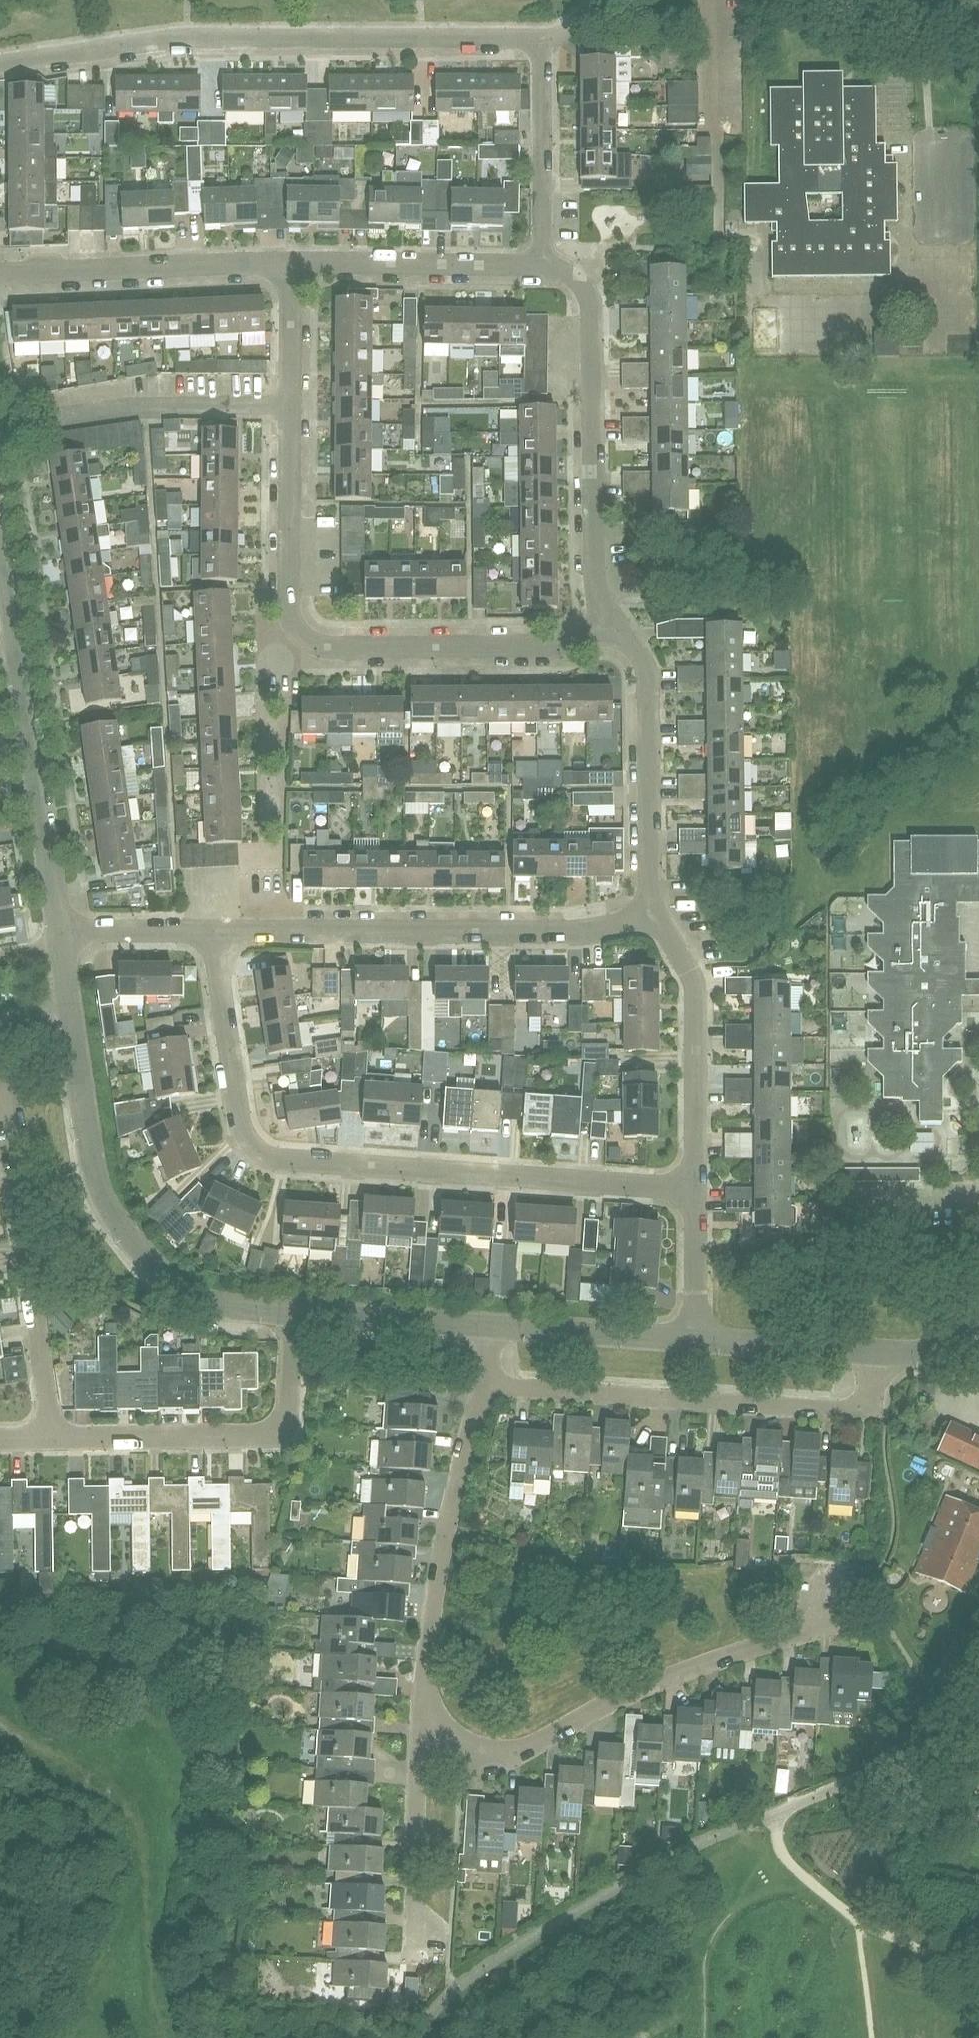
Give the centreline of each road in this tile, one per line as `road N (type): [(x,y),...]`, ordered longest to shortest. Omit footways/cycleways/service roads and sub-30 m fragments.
road 1 (residential): [(544,261),(538,36),(180,43),(0,63)]
road 2 (residential): [(695,1192),(254,1148),(235,1131),(223,1100),(217,937)]
road 3 (residential): [(616,621),(571,646),(329,654),(313,647),(290,619),(292,406)]
road 4 (residential): [(217,937),(575,932),(657,909)]
road 5 (residential): [(297,1320),(180,1297),(119,1236),(90,1168),(67,1007)]
road 6 (residential): [(690,1340),(297,1320)]
road 7 (residential): [(544,261),(572,277),(582,299),(592,570),(616,621)]
road 8 (residential): [(49,1442),(0,1063)]
road 9 (residential): [(49,1442),(265,1437),(287,1410),(297,1320)]
road 10 (residential): [(978,1318),(954,1340),(909,1357),(690,1340)]
road 11 (residential): [(0,280),(295,271)]
road 12 (residential): [(616,621),(628,635),(643,696),(657,909)]
road 13 (residential): [(657,909),(683,966),(691,1015),(695,1192)]
road 14 (residential): [(61,941),(12,659)]
road 15 (residential): [(295,271),(544,261)]
road 16 (unclassified): [(62,412),(137,402),(292,406)]
road 17 (residential): [(61,941),(217,937)]
road 18 (residential): [(695,1192),(690,1340)]
road 19 (residential): [(292,406),(295,271)]

